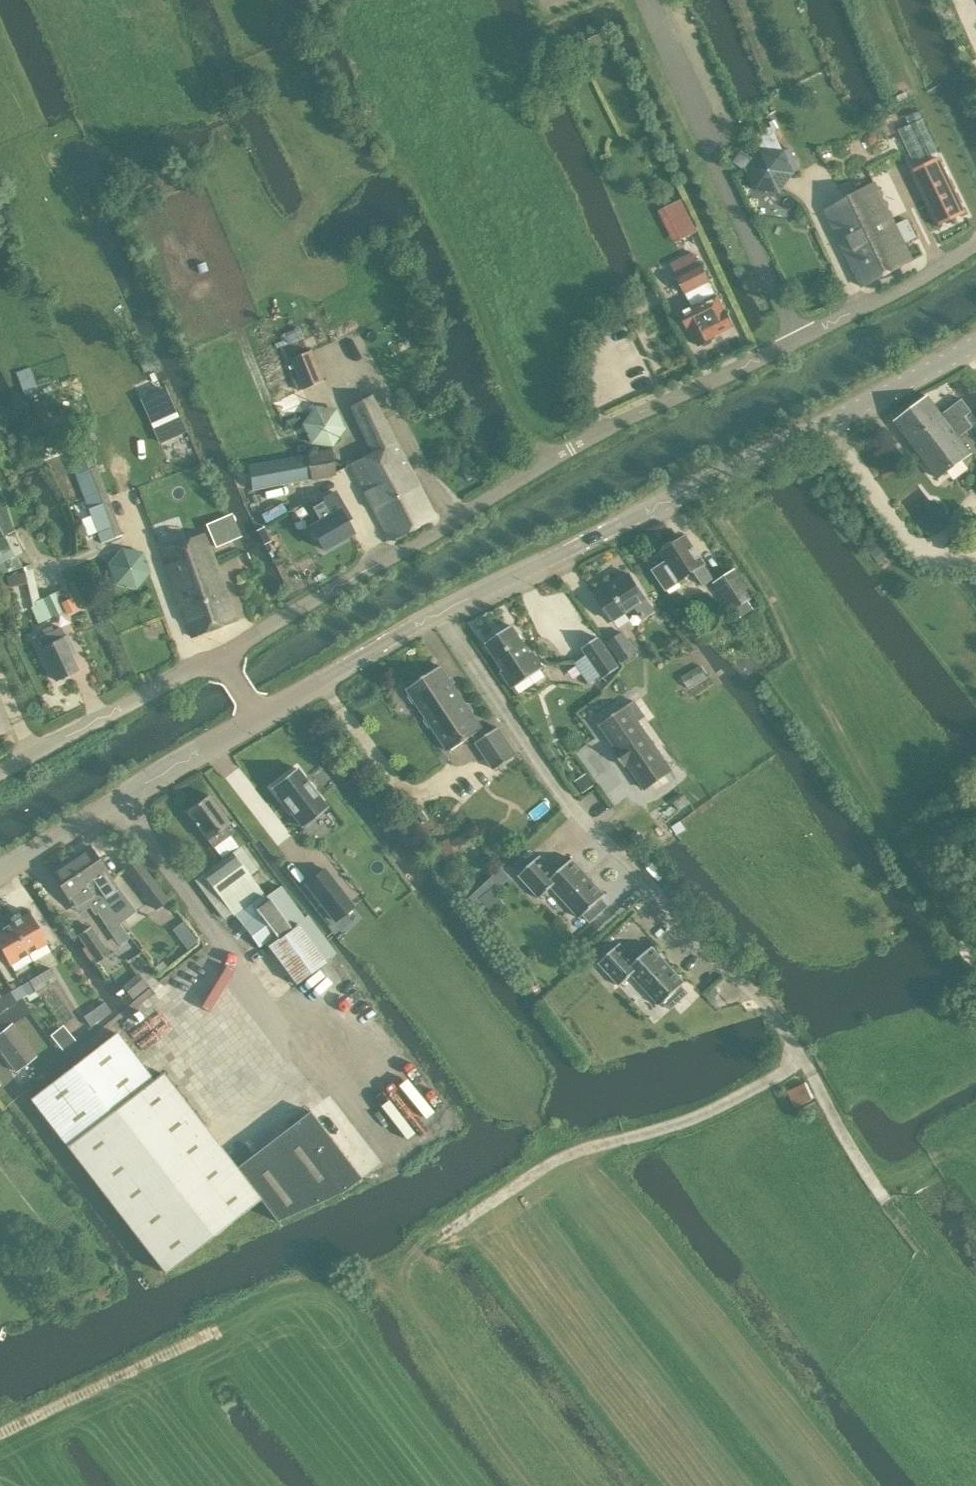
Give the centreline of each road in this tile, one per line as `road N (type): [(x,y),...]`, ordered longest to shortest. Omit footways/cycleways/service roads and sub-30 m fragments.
road 1 (residential): [(225,654),(570,448),(861,311),(975,242)]
road 2 (tertiary): [(257,716),(446,609),(975,344)]
road 3 (track): [(961,936),(704,482)]
road 4 (track): [(804,1059),(685,1123),(536,1169),(437,1237)]
road 5 (tertiary): [(0,873),(257,716)]
road 6 (residential): [(0,775),(225,654)]
road 7 (track): [(761,999),(887,1199)]

